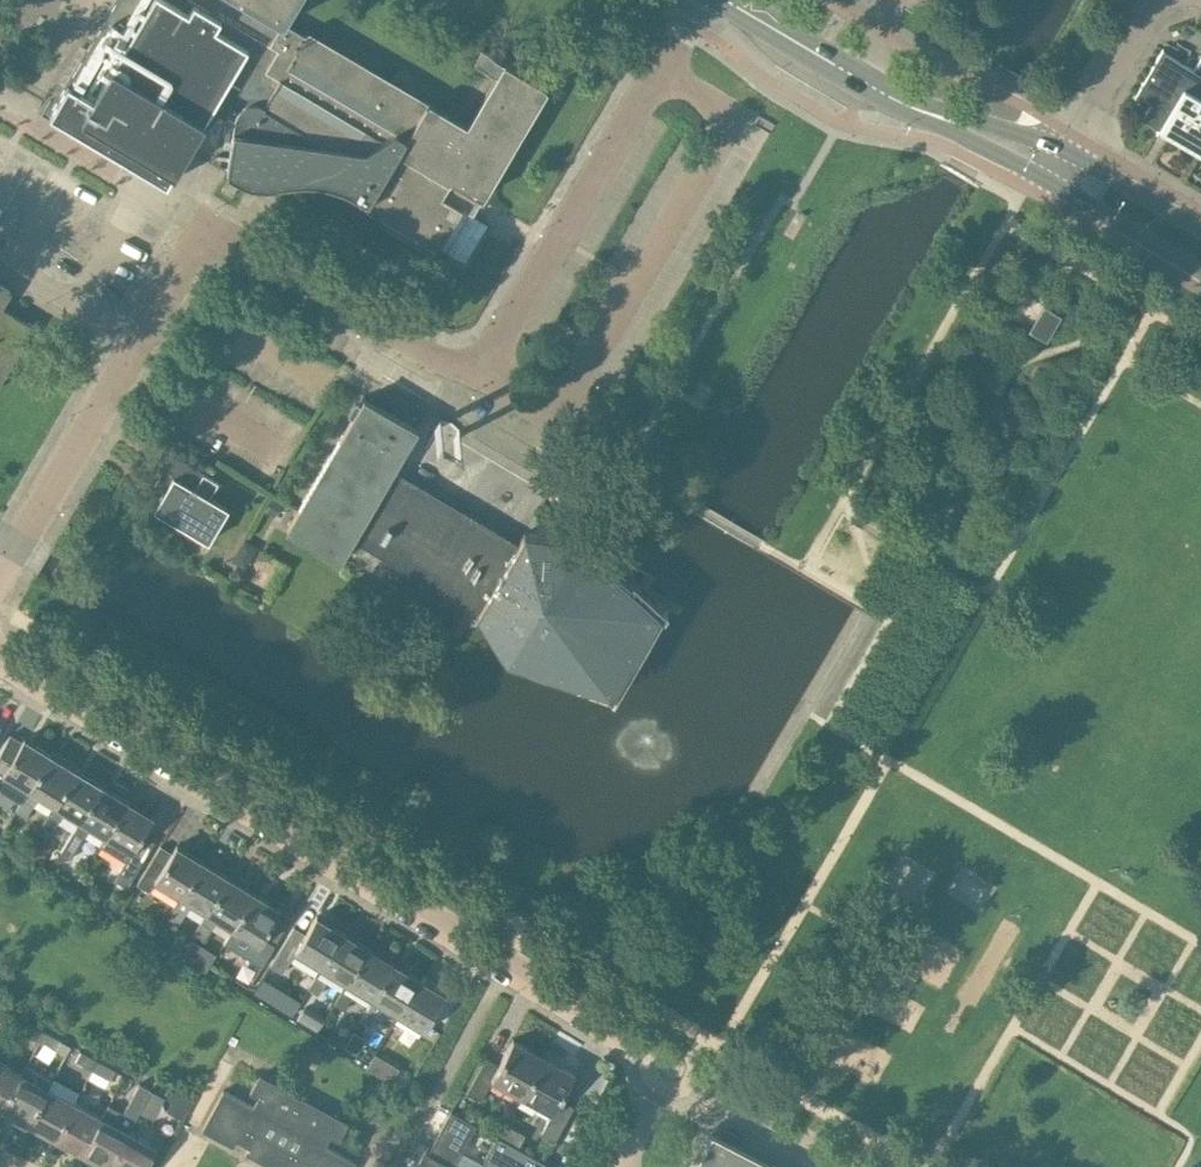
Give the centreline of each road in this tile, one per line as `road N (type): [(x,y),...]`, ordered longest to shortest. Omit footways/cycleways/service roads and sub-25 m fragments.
road 1 (unclassified): [(139,341),(202,237),(466,397),(696,0)]
road 2 (residential): [(494,962),(0,655)]
road 3 (unclassified): [(0,576),(139,341)]
road 4 (residential): [(381,1166),(494,962)]
road 5 (residential): [(667,1070),(494,962)]
road 6 (residential): [(842,1166),(667,1070)]
road 7 (tertiary): [(1072,151),(891,103)]
road 8 (tertiary): [(891,103),(1056,184)]
road 9 (residential): [(1072,151),(1163,0)]
road 10 (tertiary): [(857,88),(713,0)]
road 11 (tertiary): [(1056,184),(1200,270)]
road 12 (unclassified): [(139,341),(0,258)]
road 13 (tertiary): [(1200,227),(1072,151)]

